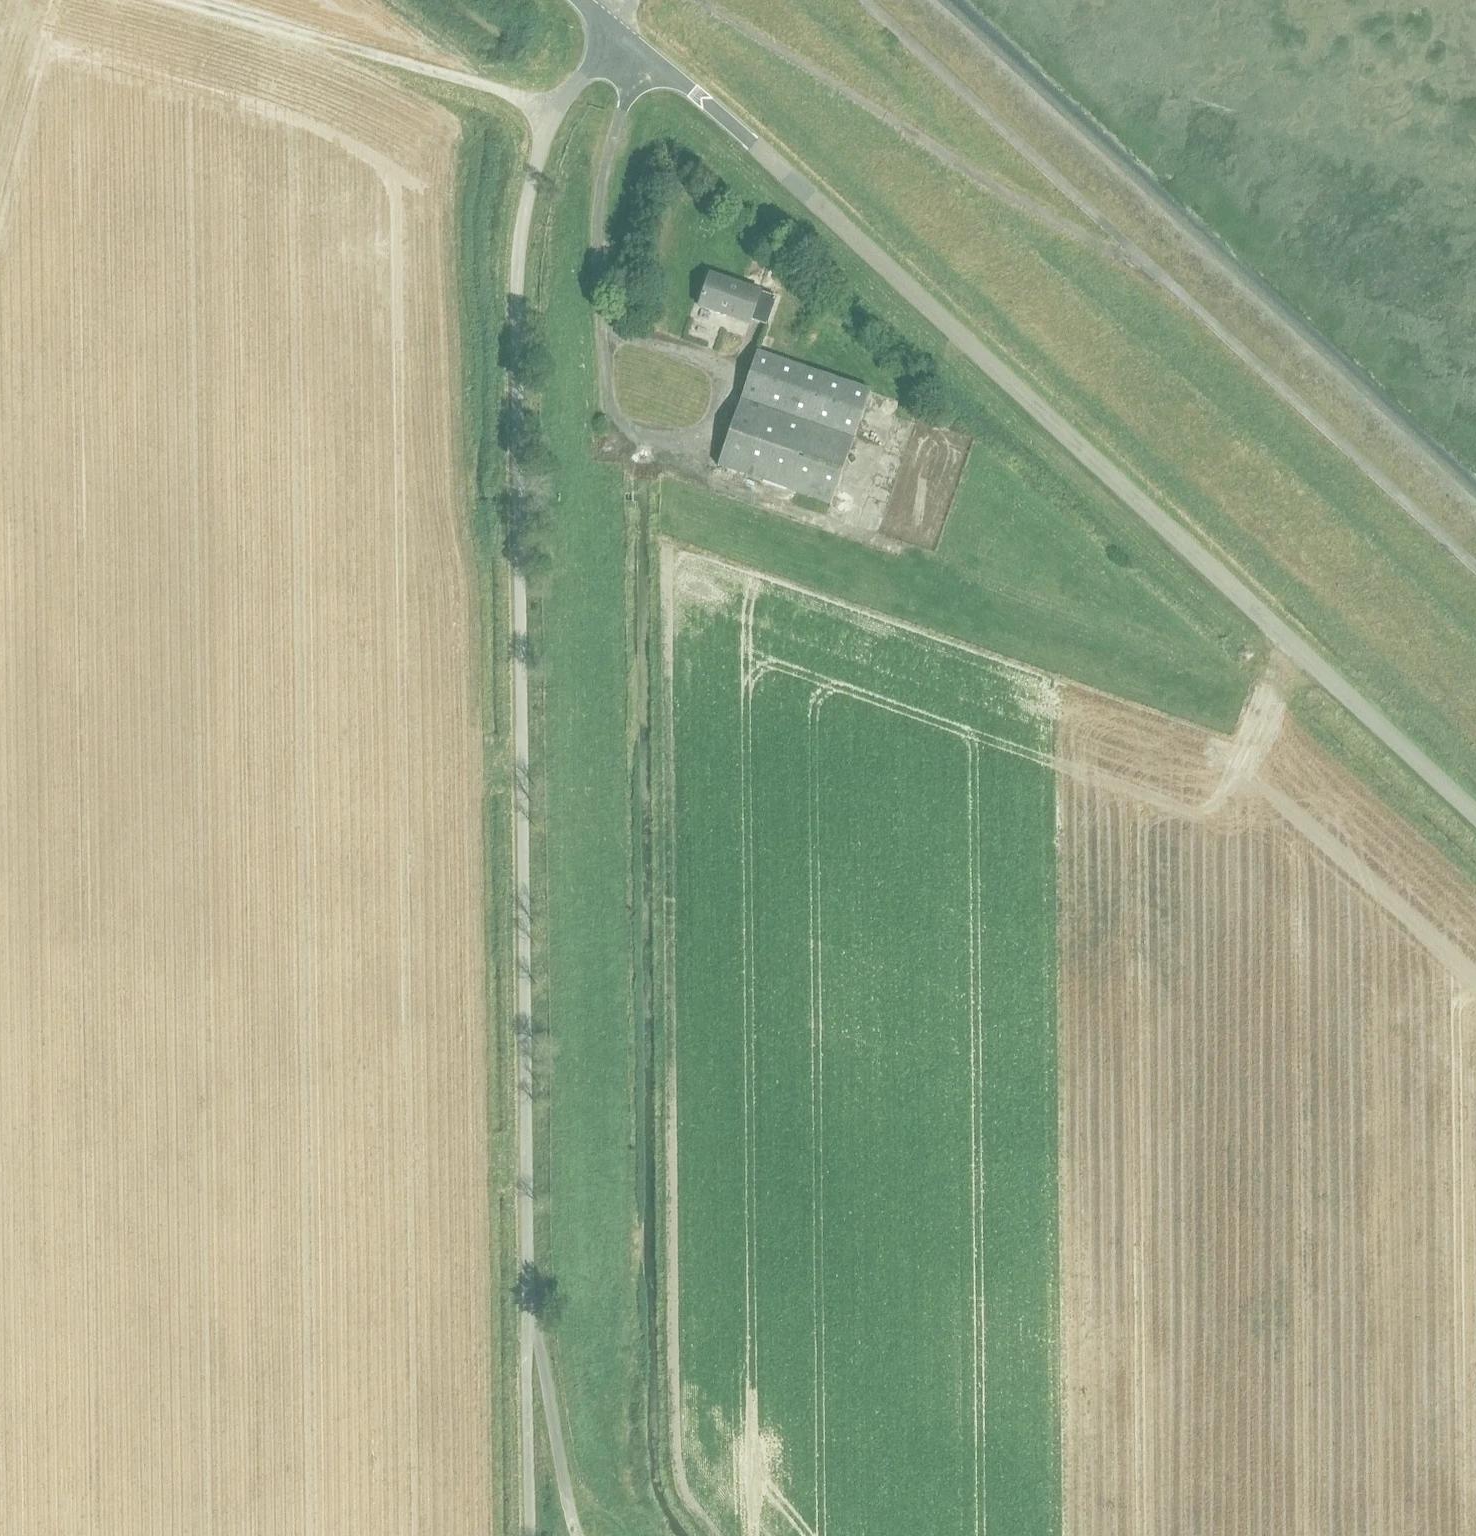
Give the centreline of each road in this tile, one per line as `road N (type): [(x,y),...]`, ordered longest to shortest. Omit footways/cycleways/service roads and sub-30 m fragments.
road 1 (unclassified): [(527,1301),(516,272),(546,136),(614,31)]
road 2 (unclassified): [(1475,815),(700,96),(614,31)]
road 3 (unclassified): [(577,1535),(527,1301)]
road 4 (unclassified): [(528,1535),(527,1301)]

